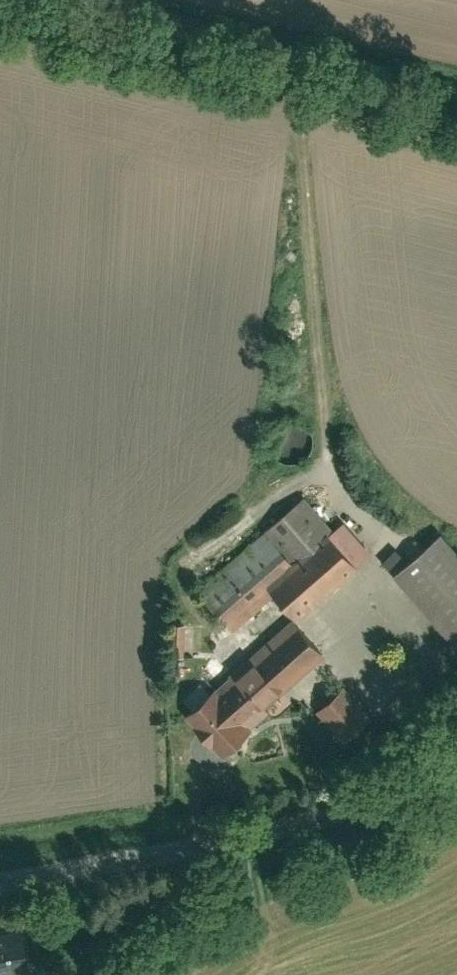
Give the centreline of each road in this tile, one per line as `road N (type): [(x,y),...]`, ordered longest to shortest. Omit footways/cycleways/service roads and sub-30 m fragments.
road 1 (unclassified): [(0,884),(301,825),(456,763)]
road 2 (track): [(290,100),(16,0)]
road 3 (unclassified): [(456,131),(290,100)]

